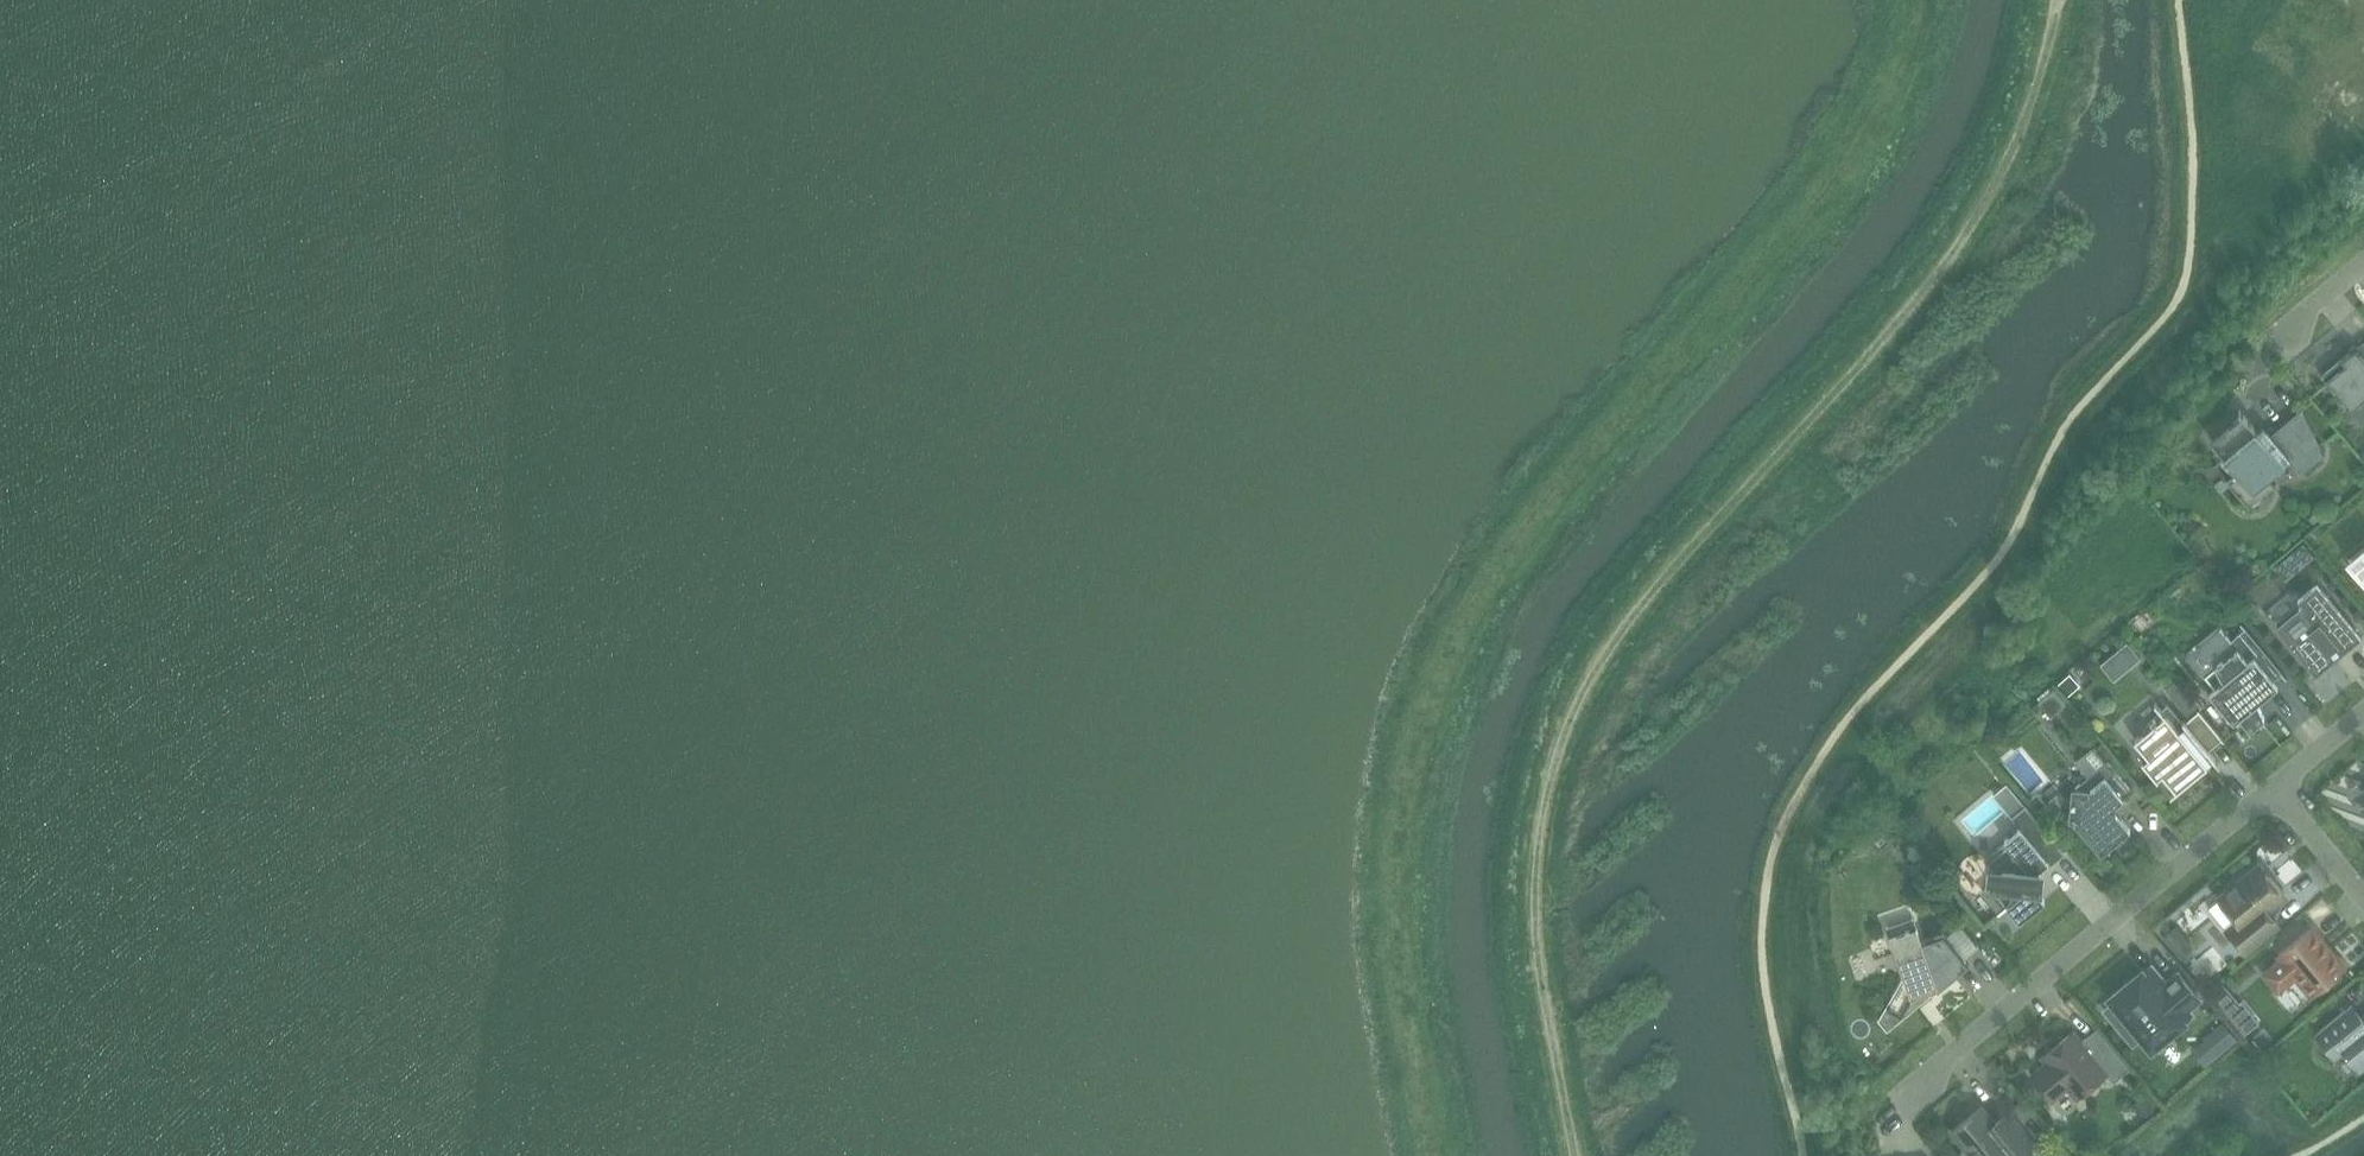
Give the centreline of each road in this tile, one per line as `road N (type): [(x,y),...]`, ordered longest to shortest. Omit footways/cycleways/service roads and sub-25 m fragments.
road 1 (residential): [(1905,1095),(2286,773)]
road 2 (residential): [(2363,870),(2286,773)]

